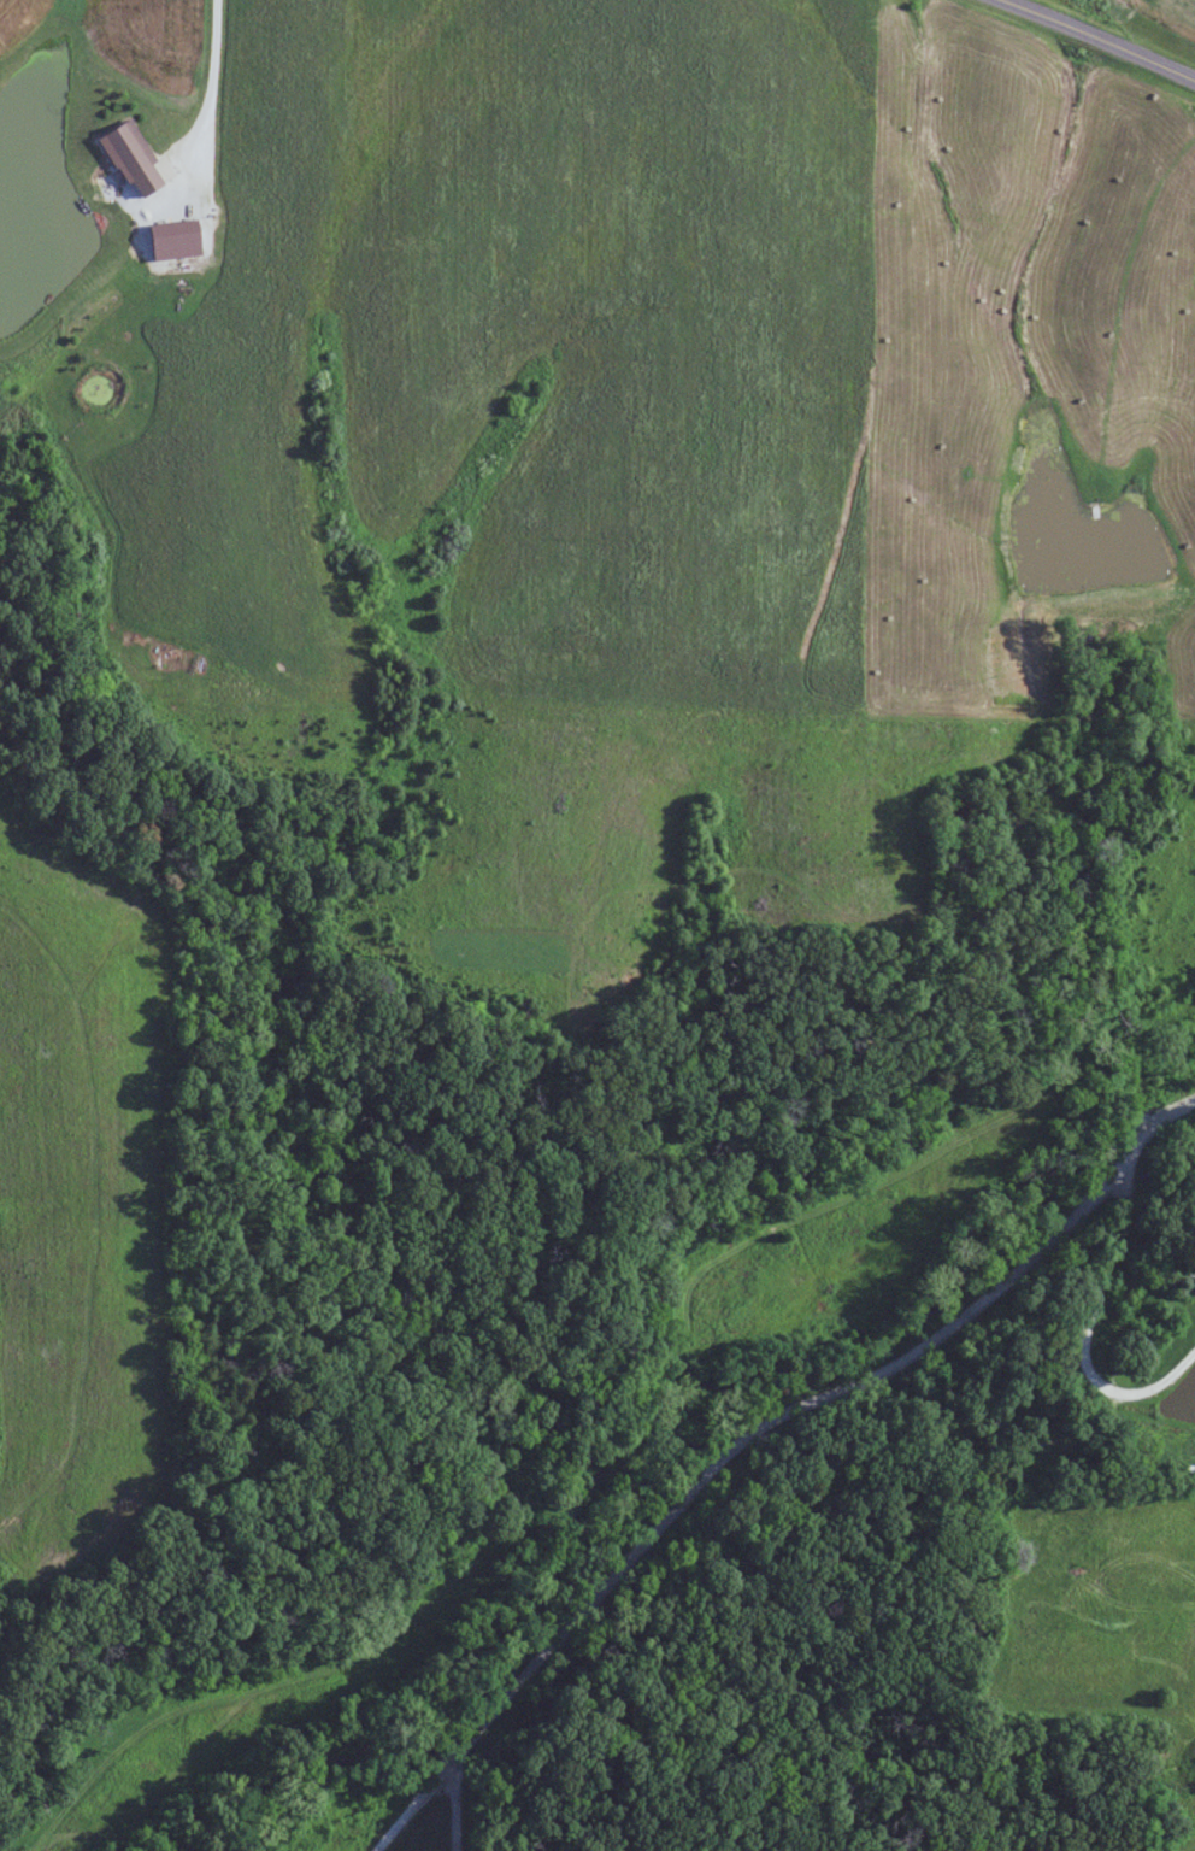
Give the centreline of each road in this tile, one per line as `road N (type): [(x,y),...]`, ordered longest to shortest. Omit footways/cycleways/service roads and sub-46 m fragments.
road 1 (residential): [(382,1850),(525,1662),(740,1446),(778,1411),(934,1341),(985,1304),(1106,1189),(1171,1111),(1194,1099)]
road 2 (secondary): [(1008,0),(1194,78)]

